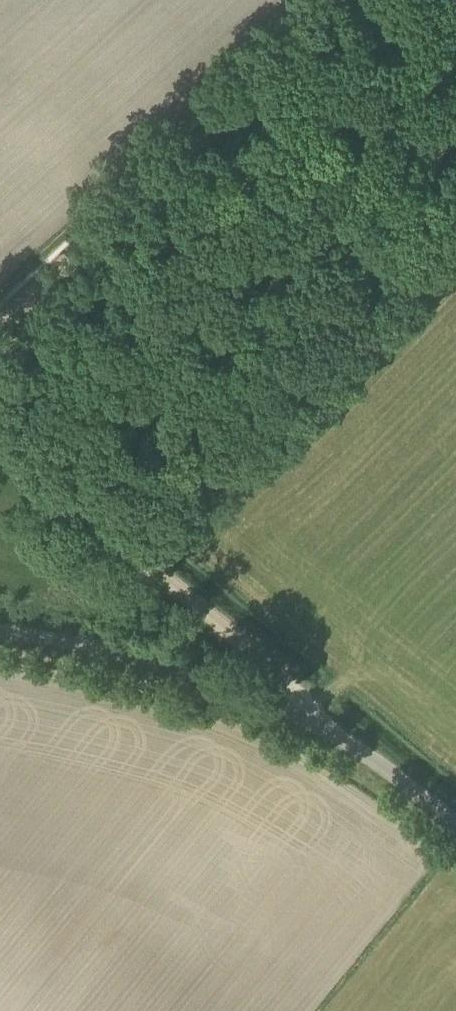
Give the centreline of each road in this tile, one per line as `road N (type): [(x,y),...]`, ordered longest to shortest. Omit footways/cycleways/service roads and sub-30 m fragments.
road 1 (unclassified): [(455,823),(324,730),(232,689),(139,659),(0,631)]
road 2 (track): [(342,0),(0,320)]
road 3 (track): [(0,435),(298,687),(324,730)]

